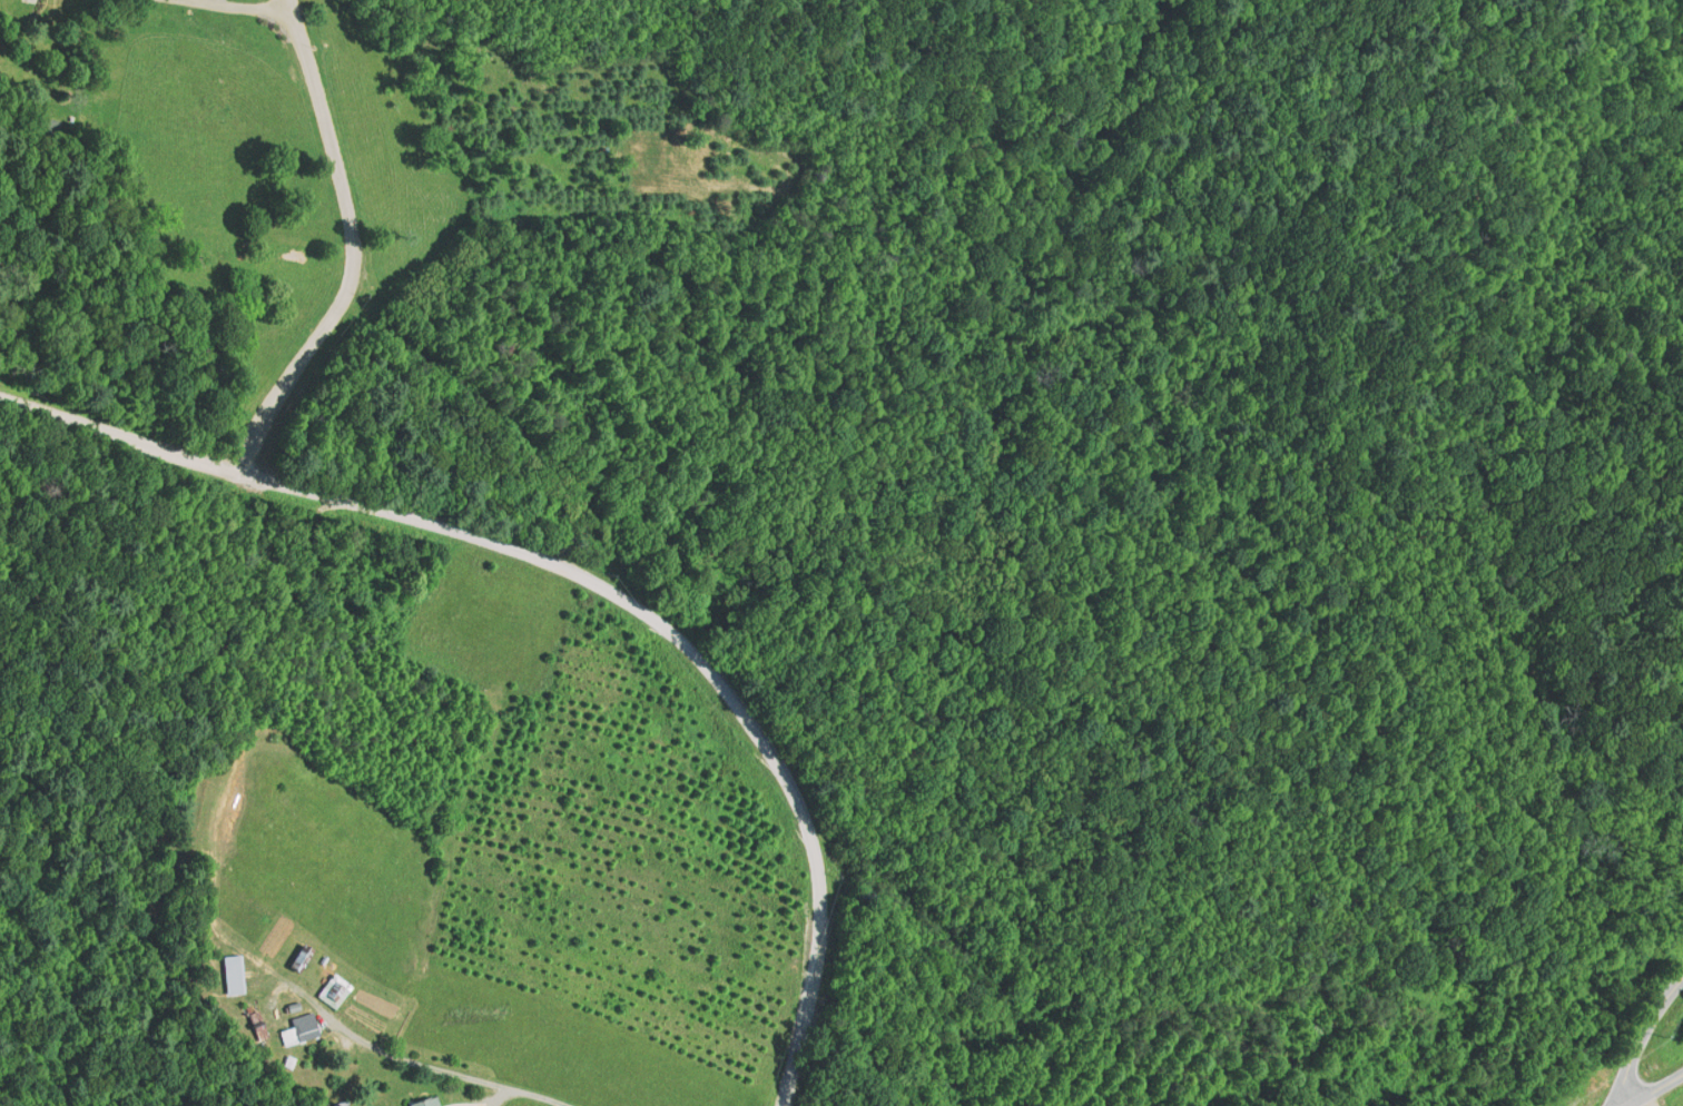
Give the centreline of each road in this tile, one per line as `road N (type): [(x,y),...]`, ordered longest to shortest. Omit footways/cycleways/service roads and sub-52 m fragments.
road 1 (residential): [(785,1105),(818,945),(818,850),(754,723),(690,642),(609,589),(512,544),(0,399)]
road 2 (residential): [(1682,978),(1634,1048),(1635,1098)]

